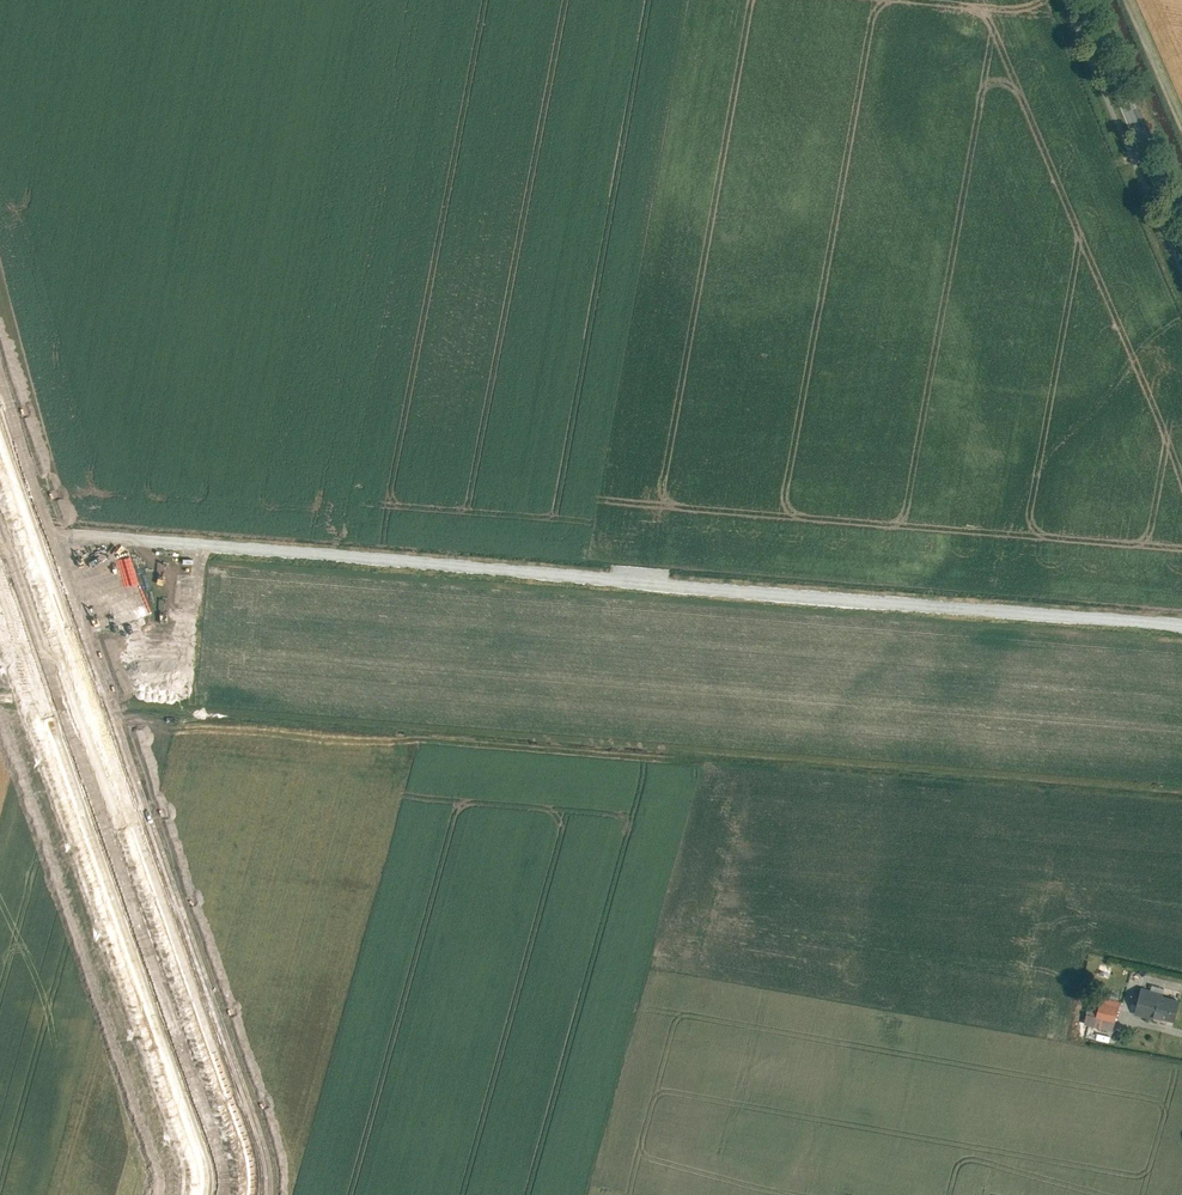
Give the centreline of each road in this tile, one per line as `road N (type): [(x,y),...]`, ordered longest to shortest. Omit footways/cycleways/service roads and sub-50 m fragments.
road 1 (tertiary): [(1081,0),(1181,239)]

